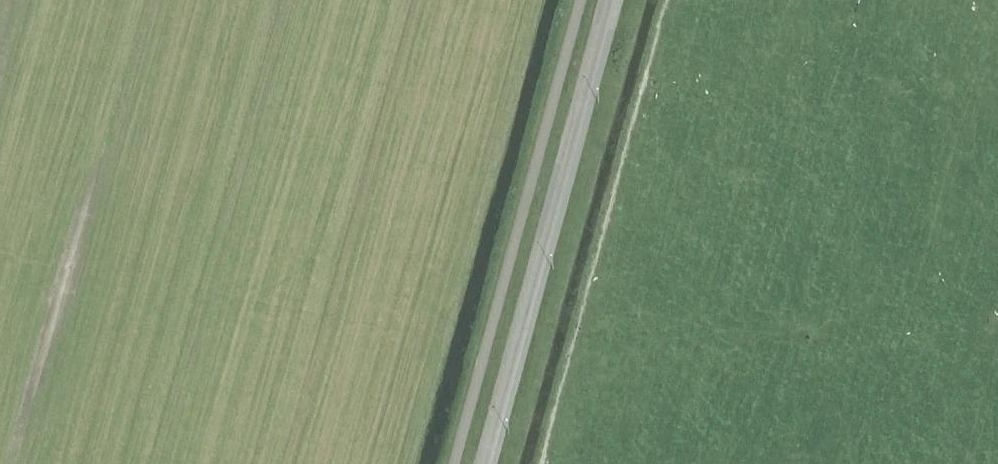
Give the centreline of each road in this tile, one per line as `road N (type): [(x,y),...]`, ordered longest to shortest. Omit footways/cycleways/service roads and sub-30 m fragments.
road 1 (secondary): [(486,463),(611,0)]

